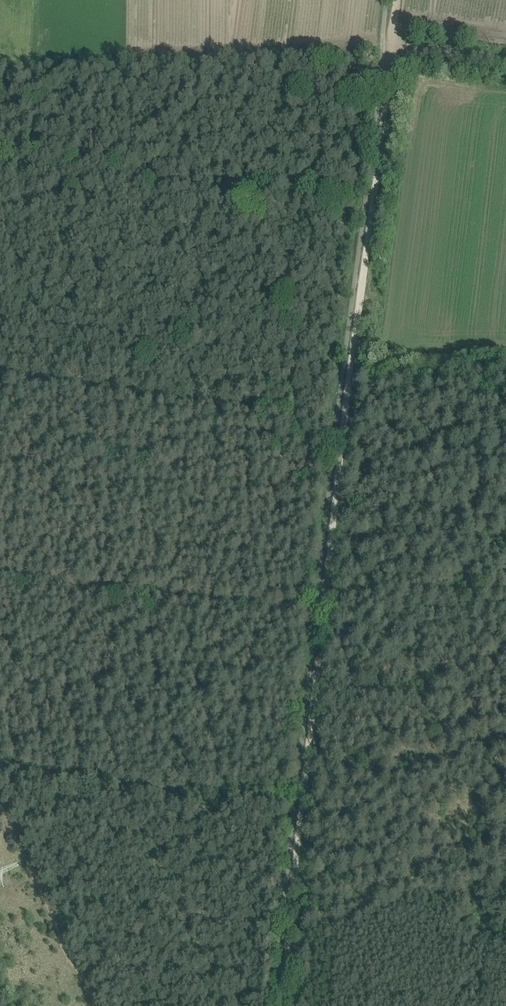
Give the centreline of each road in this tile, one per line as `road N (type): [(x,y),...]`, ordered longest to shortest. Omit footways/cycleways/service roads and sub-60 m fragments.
road 1 (track): [(323,619),(397,0)]
road 2 (track): [(284,1005),(323,619)]
road 3 (track): [(505,60),(383,43)]

